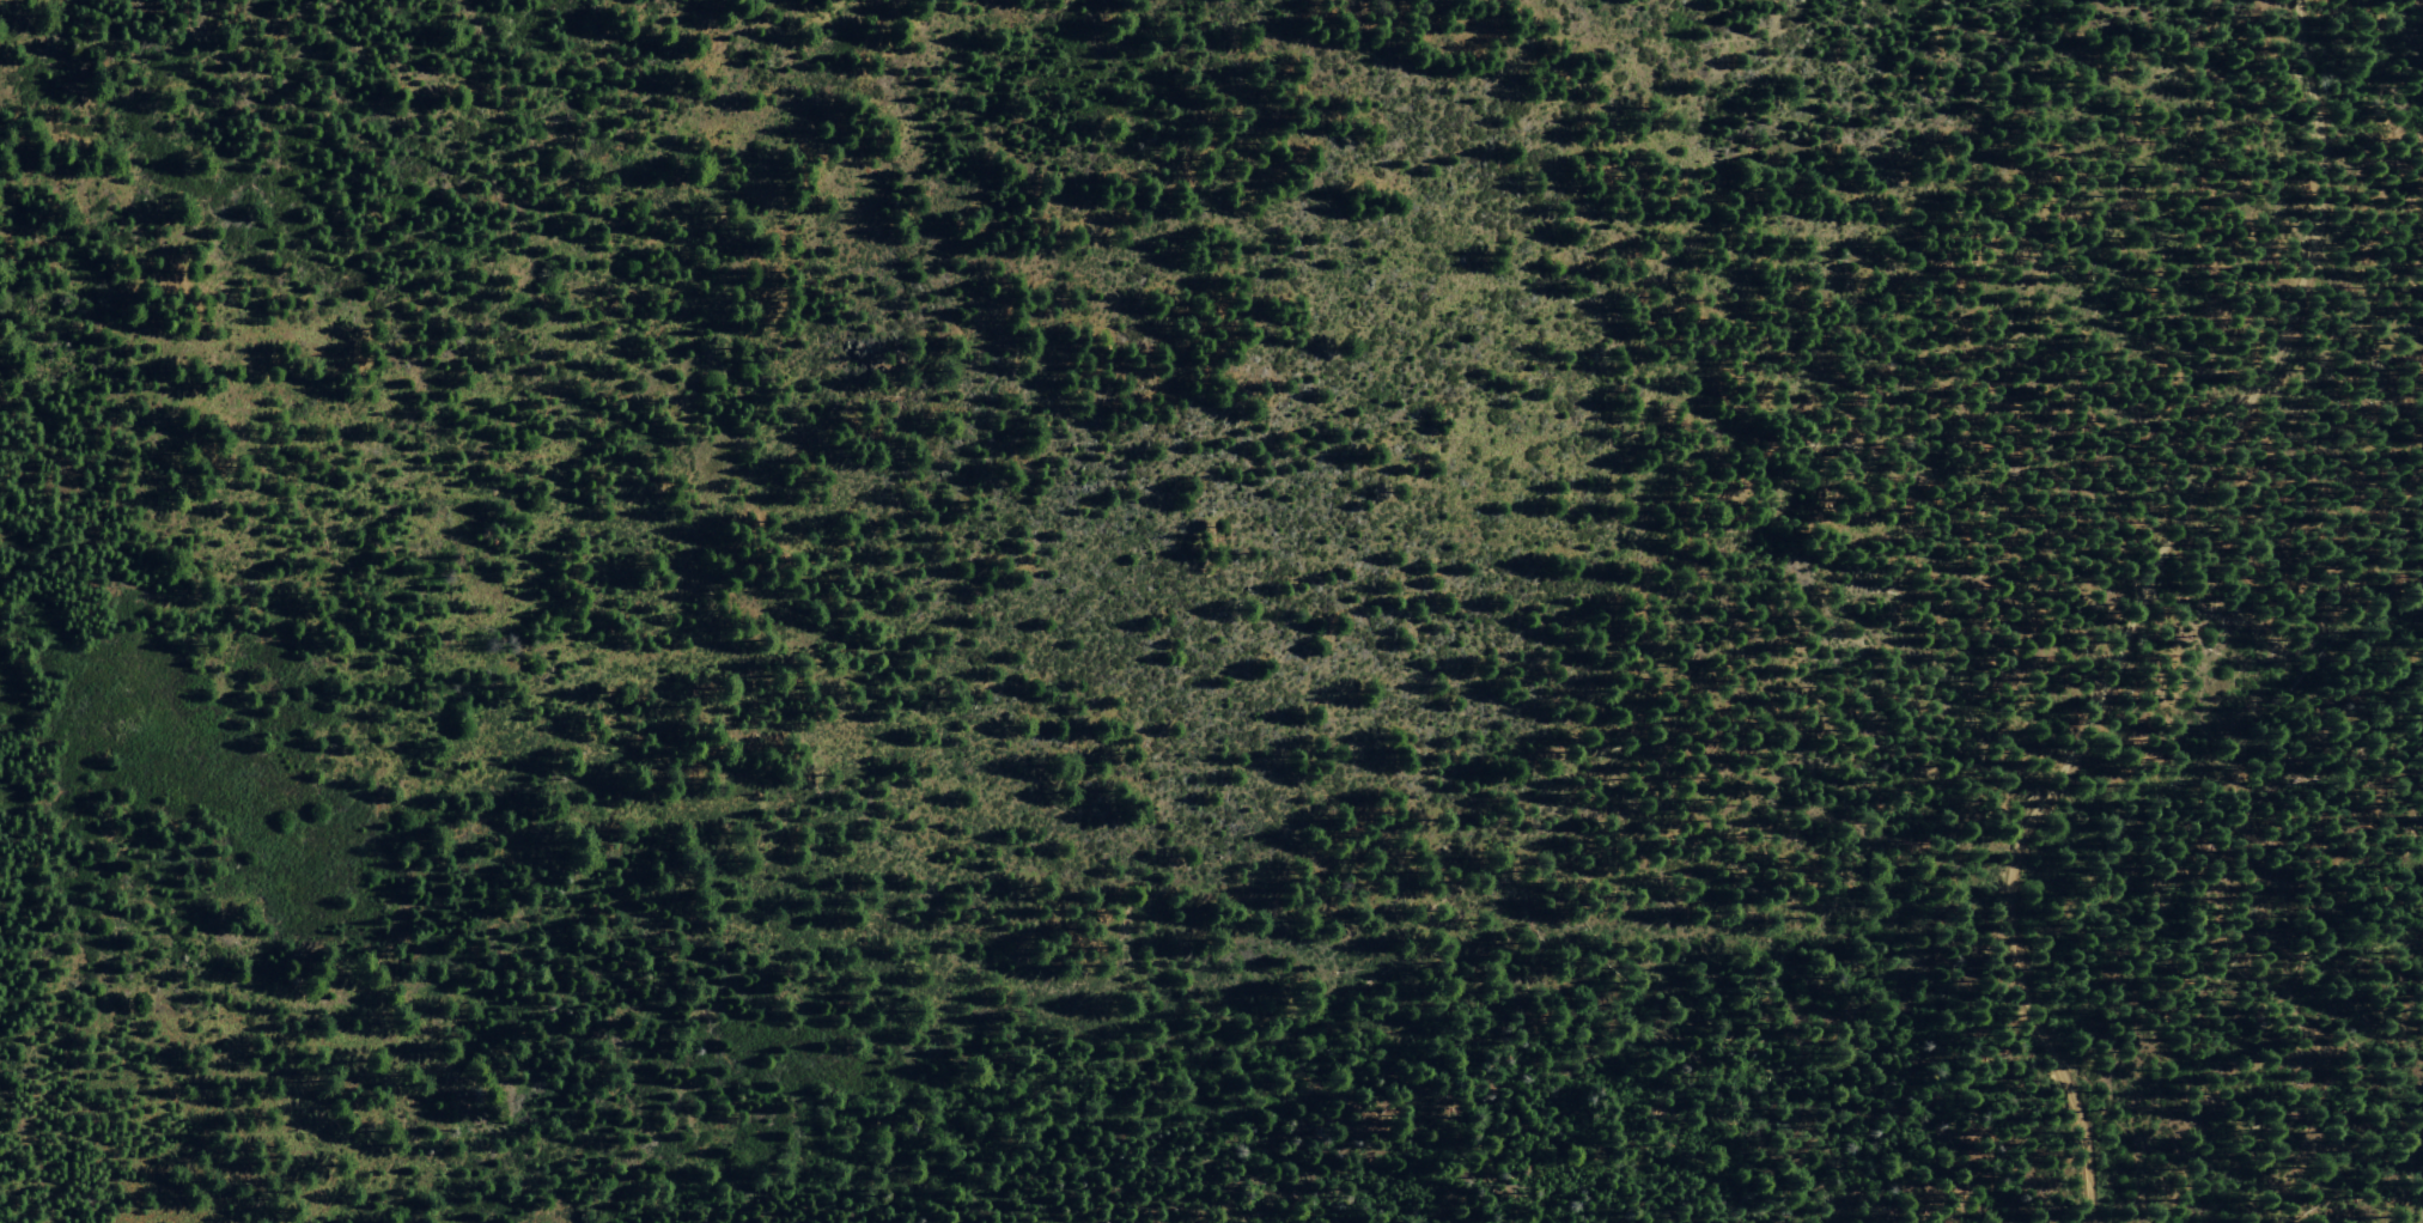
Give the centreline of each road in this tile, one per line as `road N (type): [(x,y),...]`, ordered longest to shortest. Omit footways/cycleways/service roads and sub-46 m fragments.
road 1 (track): [(2094,1222),(2083,1107),(2029,997),(2013,941),(2016,864),(2039,813),(2090,737),(2163,556),(2275,363),(2308,281),(2327,196),(2326,152),(2303,61),(2304,0)]

